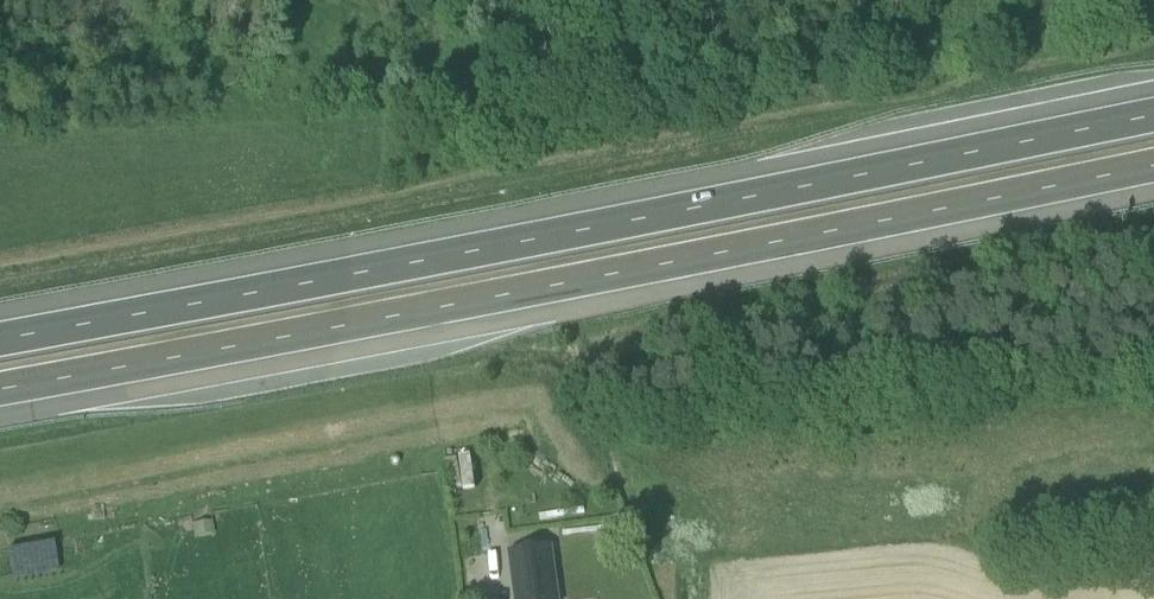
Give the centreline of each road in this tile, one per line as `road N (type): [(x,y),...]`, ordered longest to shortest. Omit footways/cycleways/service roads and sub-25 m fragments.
road 1 (track): [(1153,45),(0,269)]
road 2 (motorway): [(0,387),(1153,165)]
road 3 (motorway): [(1153,117),(0,339)]

